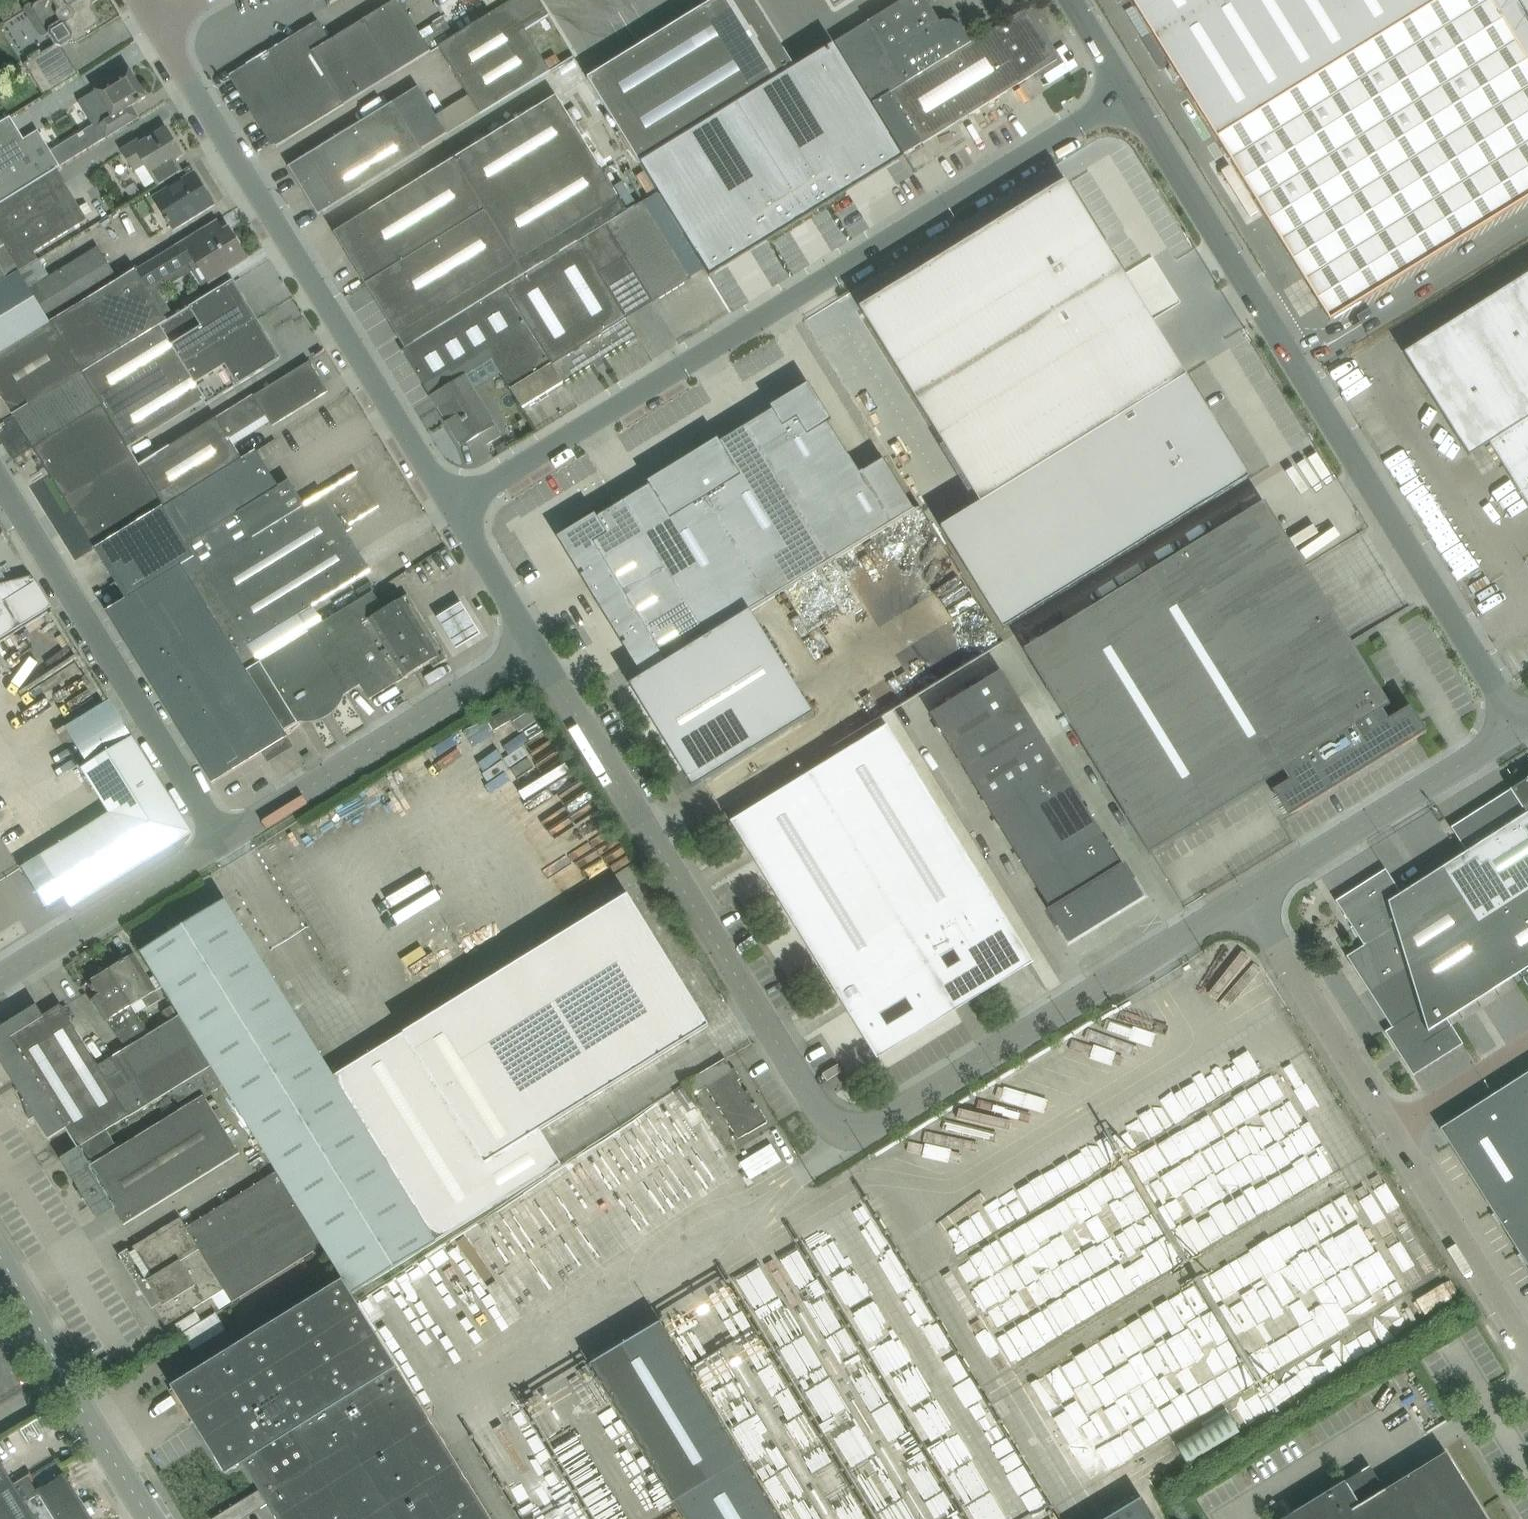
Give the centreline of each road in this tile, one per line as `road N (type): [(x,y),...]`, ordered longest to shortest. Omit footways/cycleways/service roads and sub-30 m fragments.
road 1 (tertiary): [(536,650),(813,1097),(843,1128),(879,1120),(1246,896)]
road 2 (unclassified): [(454,511),(1126,93)]
road 3 (unclassified): [(1516,726),(1126,93)]
road 4 (unclassified): [(454,511),(137,0)]
road 5 (unclassified): [(223,842),(0,487)]
road 6 (tertiary): [(223,842),(536,650)]
road 7 (tertiary): [(1246,896),(1516,726)]
road 8 (unclassified): [(1392,1132),(1246,896)]
road 9 (tertiary): [(0,977),(223,842)]
road 10 (unclassified): [(1527,1352),(1392,1132)]
road 11 (tertiary): [(150,1518),(60,1375)]
road 12 (unclassified): [(536,650),(454,511)]
road 13 (unclassified): [(1392,1132),(1527,1048)]
road 14 (tertiary): [(60,1375),(0,1254)]

